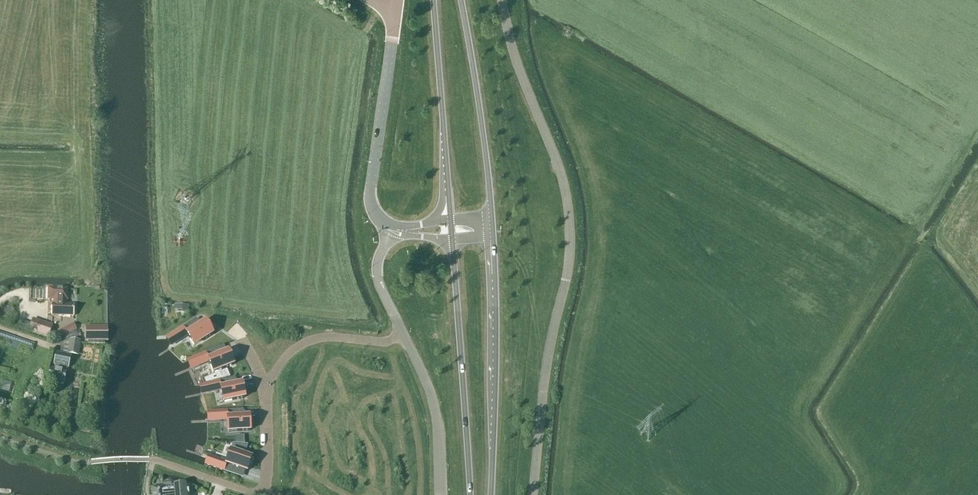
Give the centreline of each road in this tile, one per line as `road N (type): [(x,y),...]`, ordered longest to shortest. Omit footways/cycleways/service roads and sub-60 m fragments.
road 1 (unclassified): [(534,494),(571,236),(560,167),(520,75),(503,0)]
road 2 (primary): [(491,494),(493,236)]
road 3 (primary): [(452,239),(471,494)]
road 4 (unclassified): [(391,232),(369,196),(395,14)]
road 5 (primary): [(436,0),(450,219)]
road 6 (primary): [(492,217),(460,0)]
road 7 (unclassified): [(440,494),(438,426),(403,333)]
road 8 (residential): [(264,387),(290,350),(313,339),(388,342),(403,333)]

